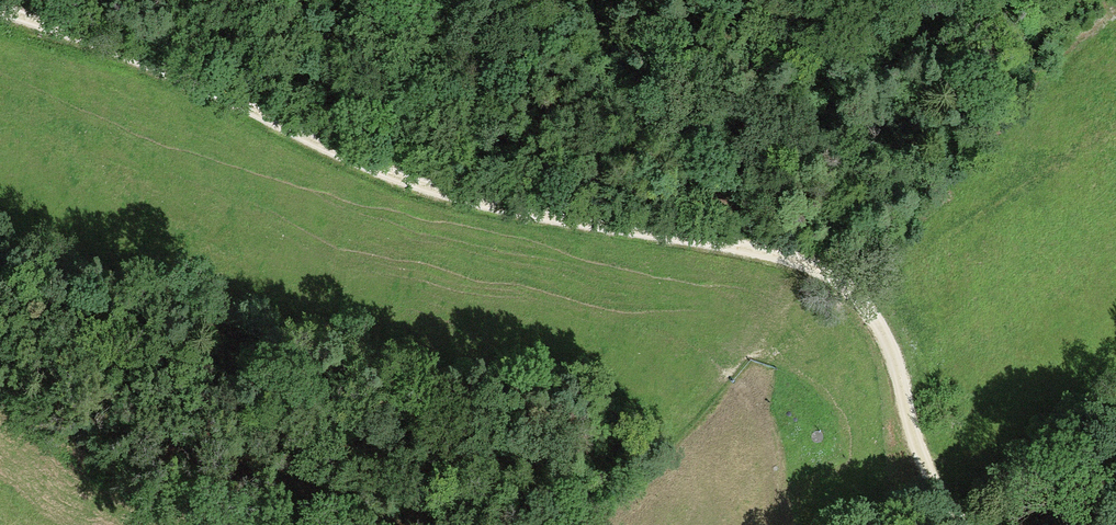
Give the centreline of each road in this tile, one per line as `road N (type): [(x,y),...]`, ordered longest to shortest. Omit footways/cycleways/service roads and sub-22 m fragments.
road 1 (track): [(0,8),(443,196),(727,241),(844,283),(892,365),(914,450)]
road 2 (track): [(793,264),(697,185),(503,86),(385,1)]

